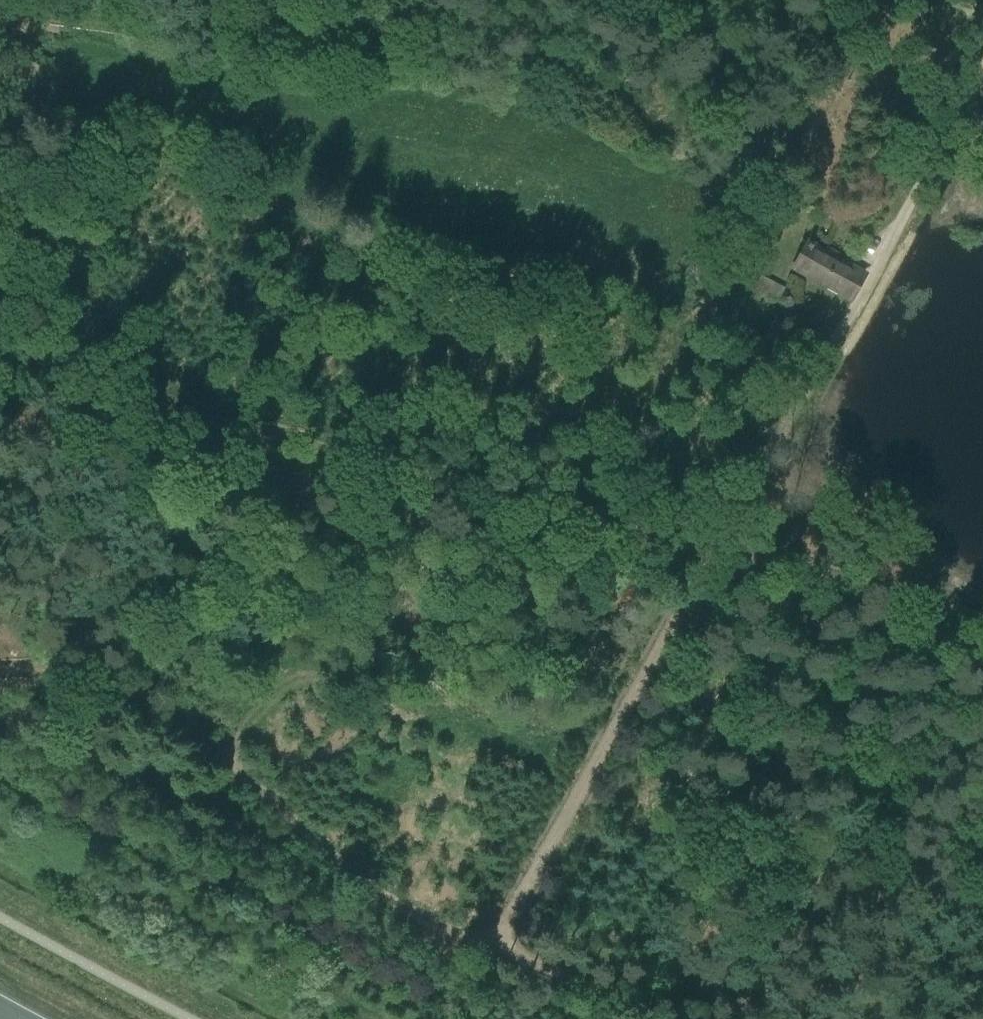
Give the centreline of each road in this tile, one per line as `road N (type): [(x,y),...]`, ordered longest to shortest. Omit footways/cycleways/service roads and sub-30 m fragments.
road 1 (unclassified): [(0,368),(715,547)]
road 2 (unclassified): [(982,129),(958,117),(953,124),(715,547)]
road 3 (unclassified): [(715,547),(493,952)]
road 4 (unclassified): [(493,952),(357,879),(207,749)]
road 5 (unclassified): [(715,547),(982,617)]
road 6 (unclassified): [(493,952),(704,1018)]

